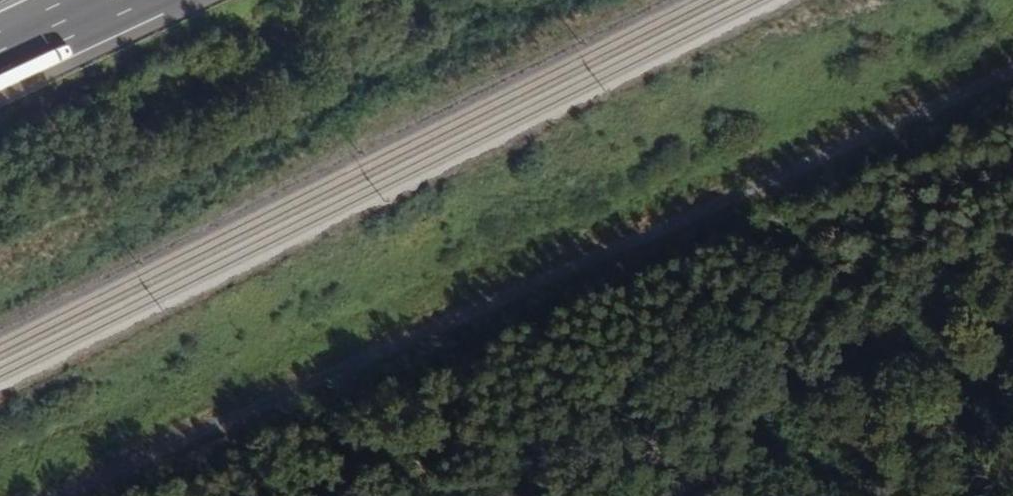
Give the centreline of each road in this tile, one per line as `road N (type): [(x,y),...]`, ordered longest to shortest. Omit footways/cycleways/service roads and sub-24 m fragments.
road 1 (track): [(1012,71),(49,495)]
road 2 (motorway): [(0,53),(114,0)]

